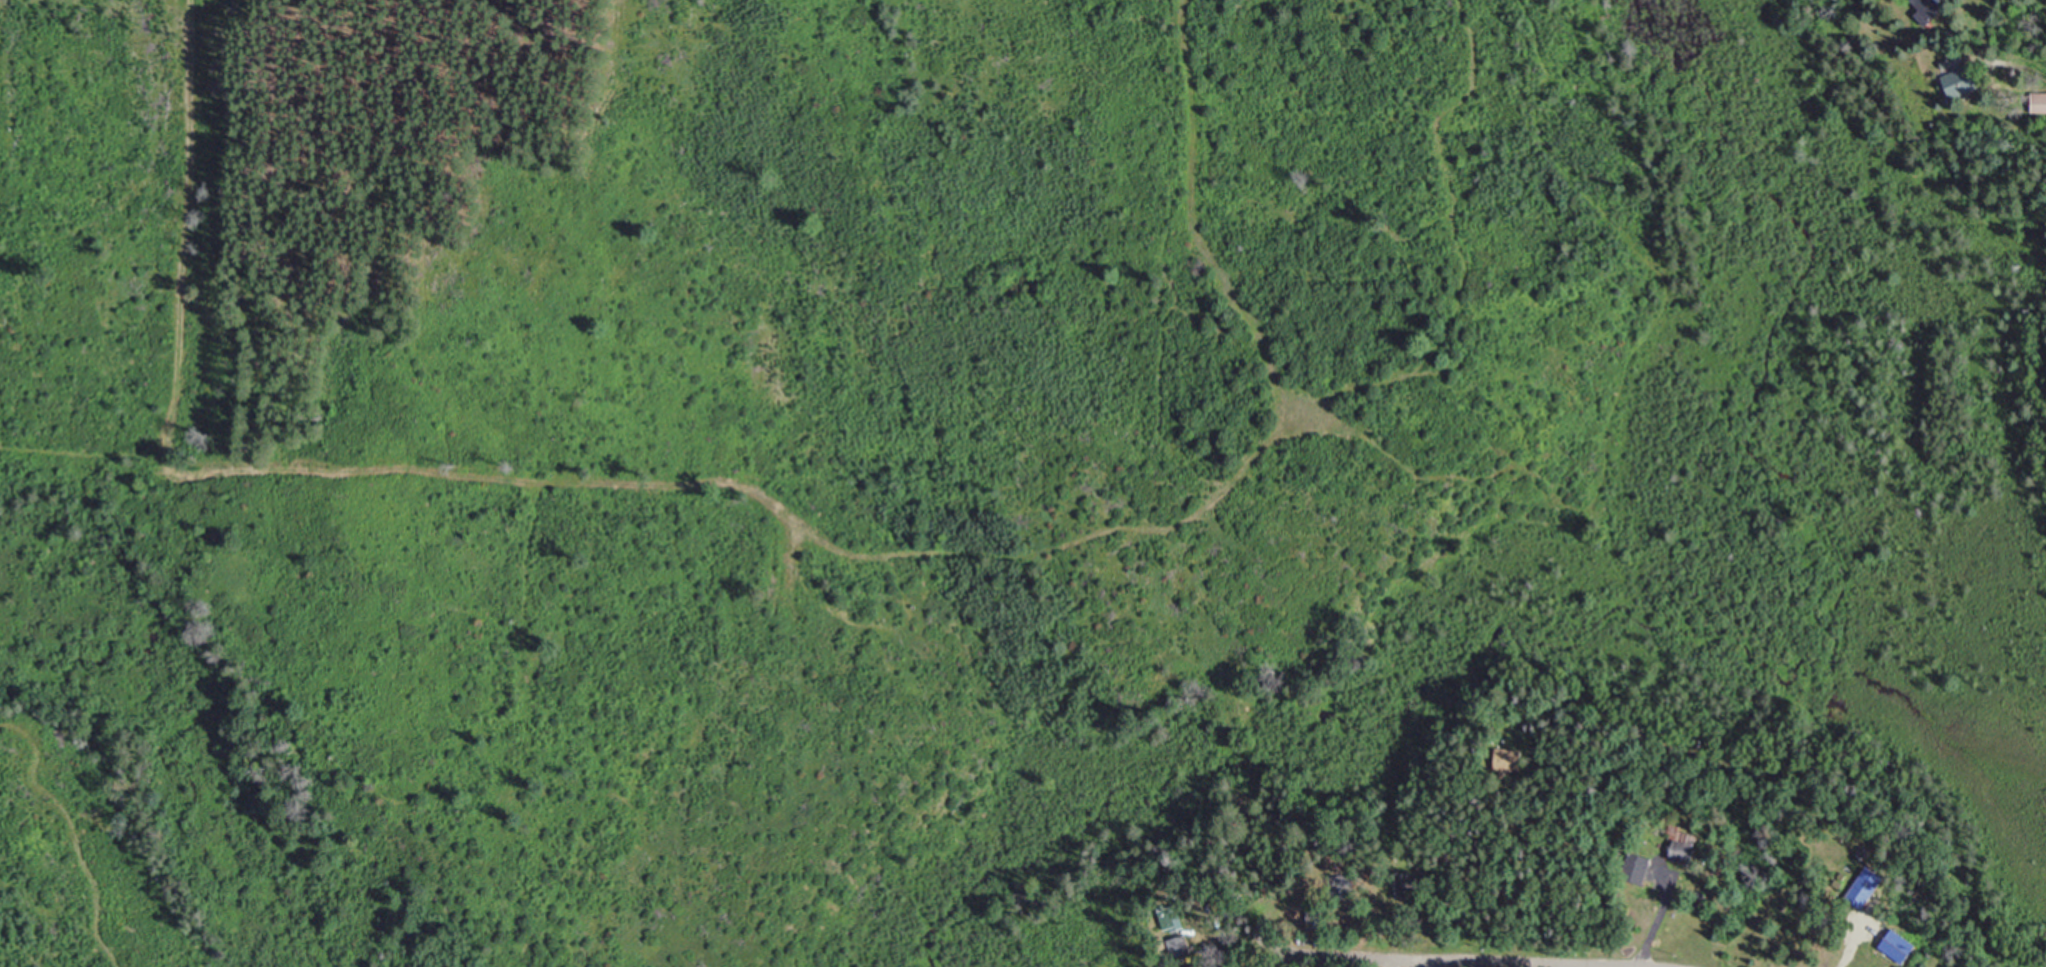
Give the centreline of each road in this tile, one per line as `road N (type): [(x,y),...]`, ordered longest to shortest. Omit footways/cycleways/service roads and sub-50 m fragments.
road 1 (residential): [(1627,966),(1278,950)]

